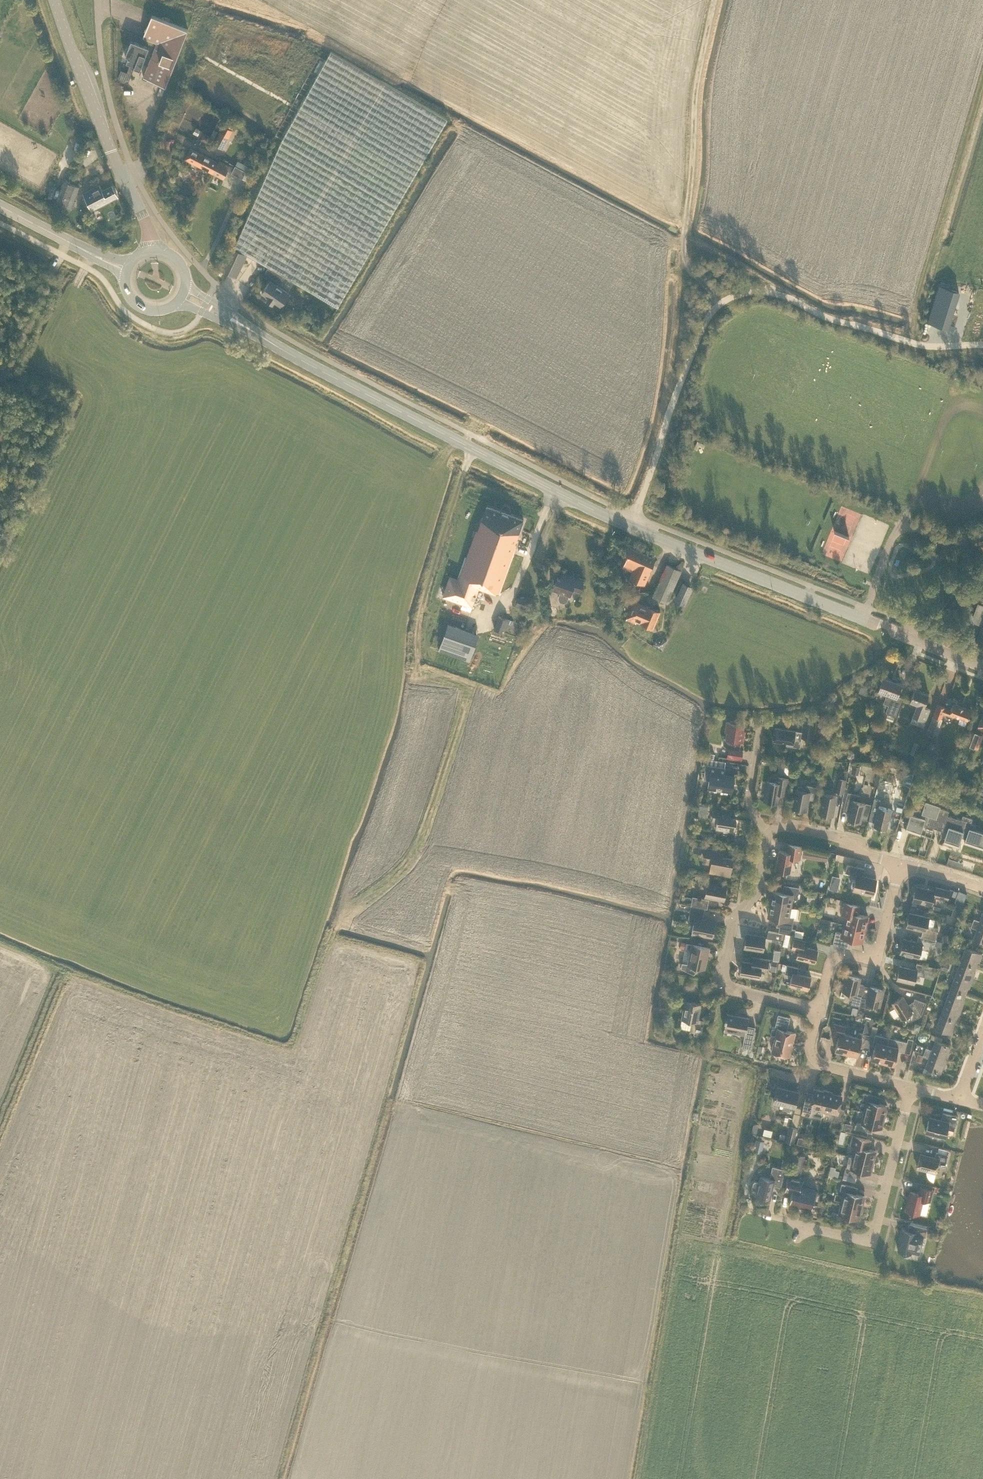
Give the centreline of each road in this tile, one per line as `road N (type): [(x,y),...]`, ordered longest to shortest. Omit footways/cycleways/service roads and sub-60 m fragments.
road 1 (unclassified): [(982,344),(920,344),(781,294),(733,295),(705,320),(630,525)]
road 2 (secondary): [(630,525),(982,666)]
road 3 (secondary): [(301,359),(630,525)]
road 4 (track): [(716,306),(685,248),(696,94),(715,0)]
road 5 (residential): [(752,1212),(873,1243),(911,1088)]
road 6 (tertiary): [(154,249),(55,0)]
road 7 (residential): [(818,1011),(734,990),(725,980),(733,921),(756,894),(768,834)]
road 8 (track): [(474,448),(420,617),(417,655),(427,678)]
road 9 (residential): [(818,1011),(833,958),(877,961),(900,863)]
road 10 (residential): [(911,1088),(816,1062),(810,1046),(818,1011)]
road 11 (residential): [(768,834),(791,827),(857,842),(864,854),(900,863)]
road 12 (secondary): [(174,305),(301,359)]
road 13 (secondary): [(301,359),(186,283)]

